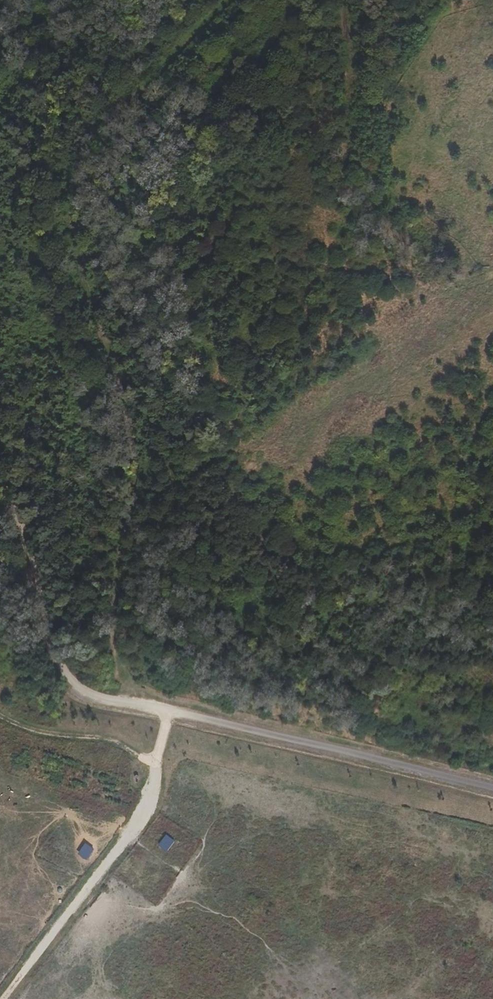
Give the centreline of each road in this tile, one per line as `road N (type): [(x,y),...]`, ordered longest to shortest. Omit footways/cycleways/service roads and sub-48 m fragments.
road 1 (unclassified): [(0,491),(36,571),(44,618),(83,691),(492,789)]
road 2 (track): [(174,712),(145,810),(3,998)]
road 3 (track): [(155,763),(107,739),(55,735),(0,715)]

